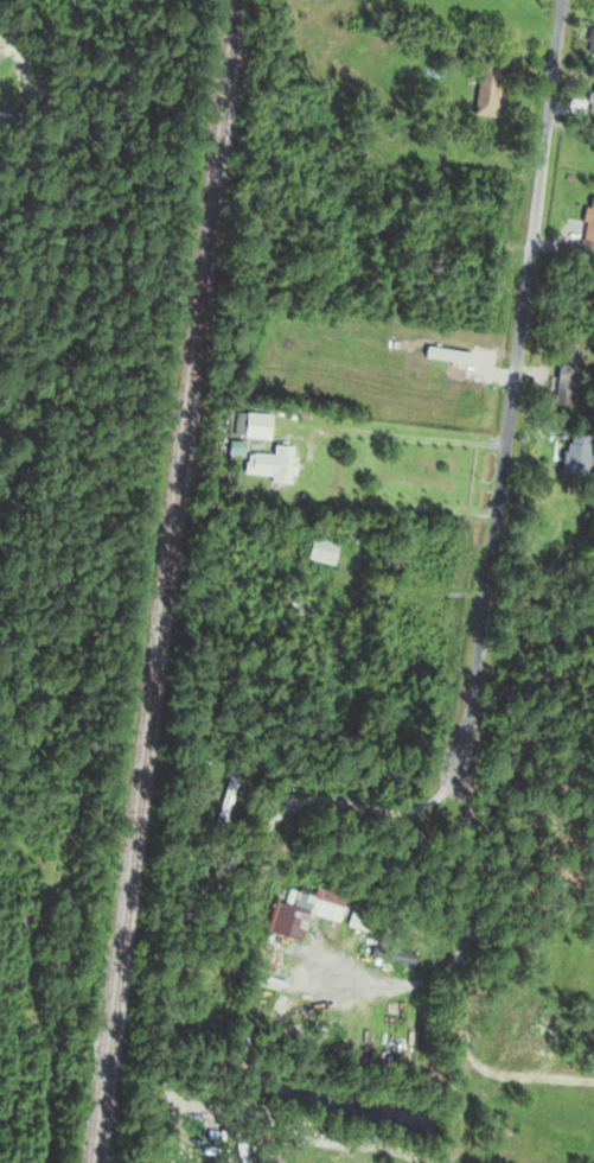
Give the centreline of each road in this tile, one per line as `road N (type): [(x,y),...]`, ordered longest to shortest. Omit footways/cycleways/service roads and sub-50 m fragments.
road 1 (residential): [(461,808),(562,0)]

